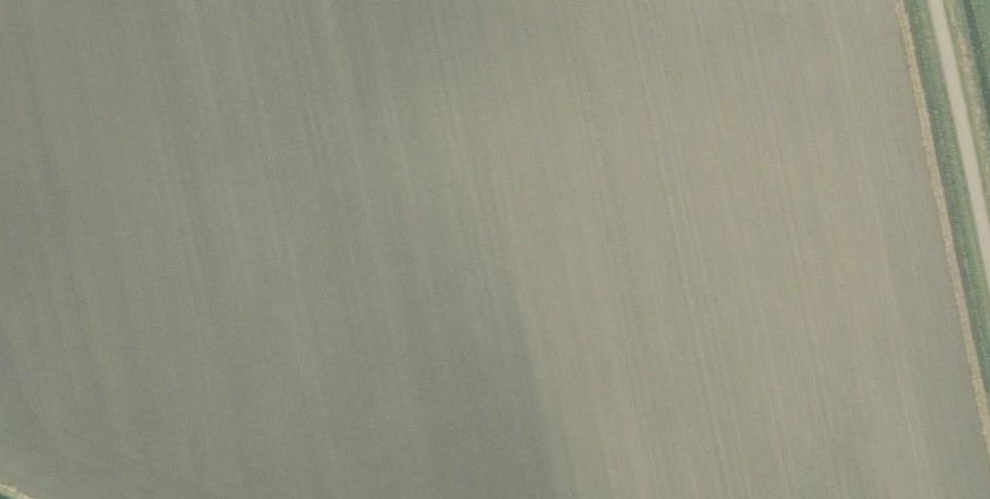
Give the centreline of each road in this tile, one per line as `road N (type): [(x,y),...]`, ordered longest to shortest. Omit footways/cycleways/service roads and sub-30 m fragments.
road 1 (unclassified): [(989,268),(935,0)]

